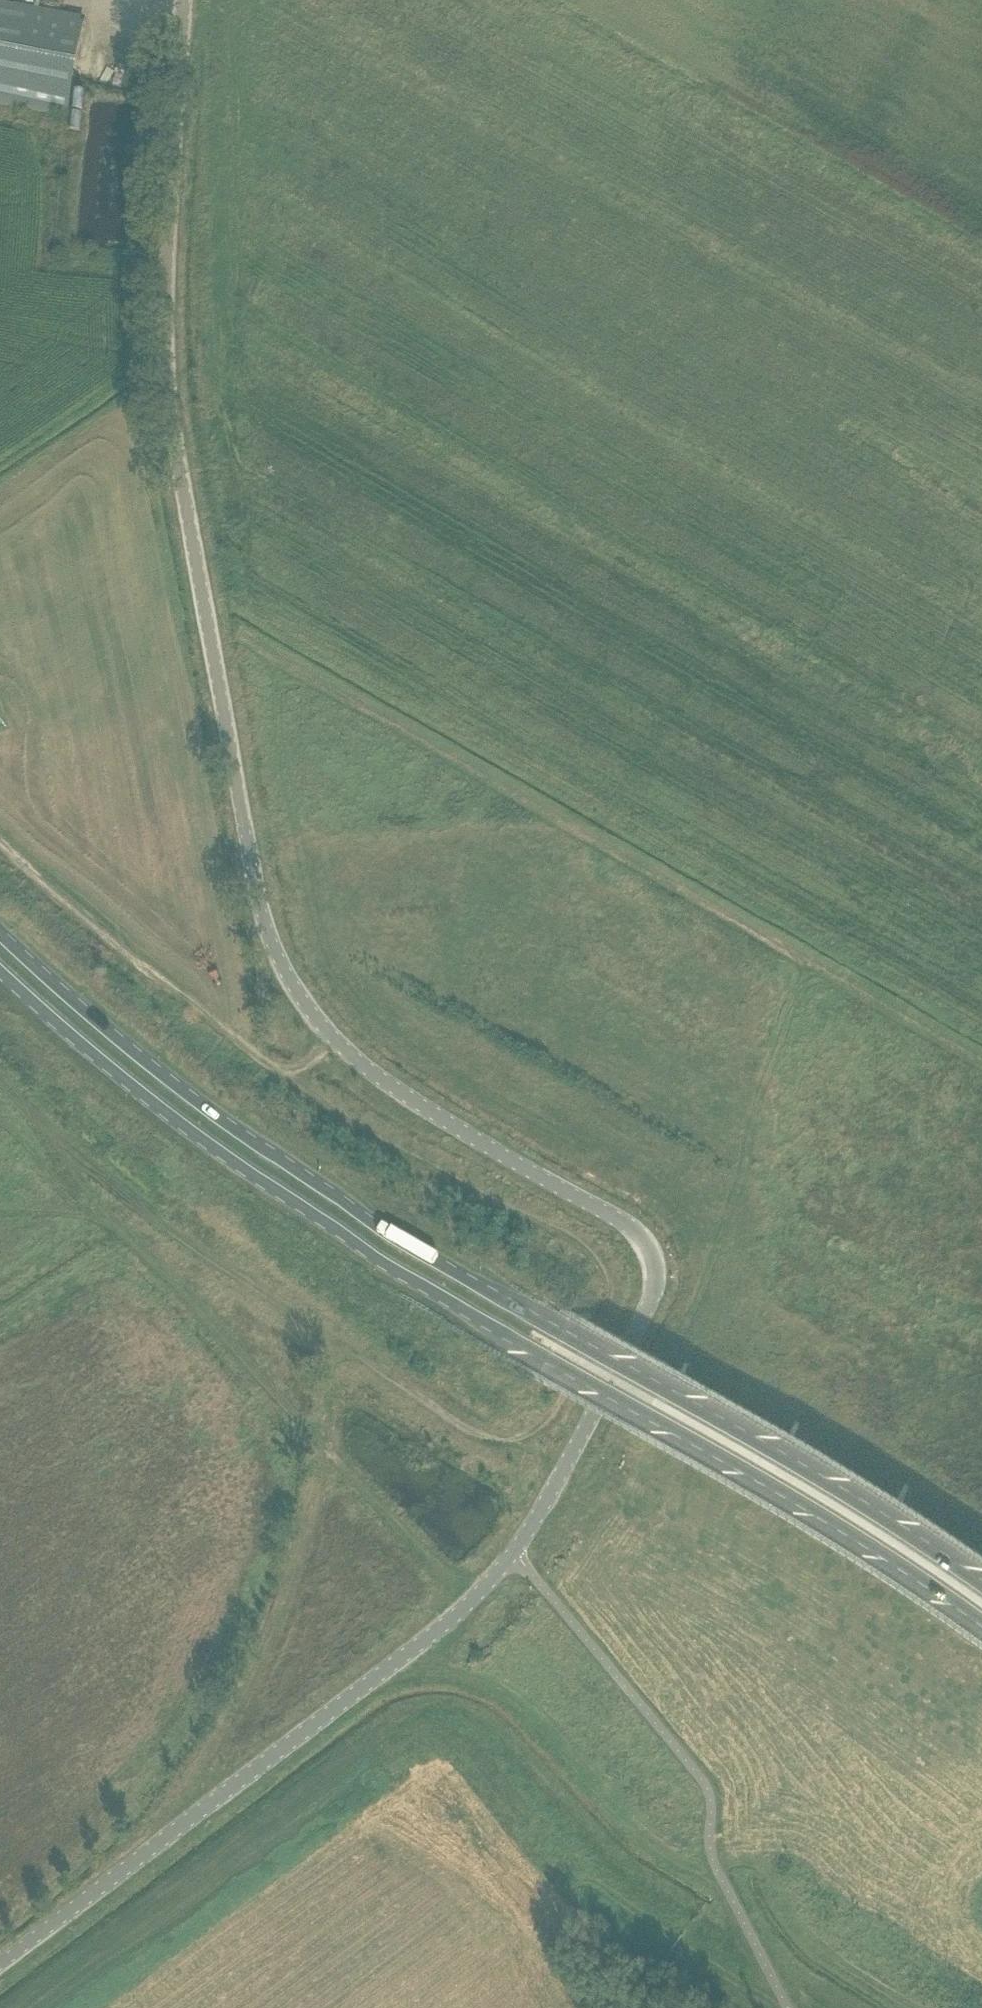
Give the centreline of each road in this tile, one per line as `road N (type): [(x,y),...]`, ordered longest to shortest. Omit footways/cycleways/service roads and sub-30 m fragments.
road 1 (residential): [(0,1966),(420,1645),(495,1577),(515,1555),(637,1328),(654,1272),(650,1252),(630,1228),(374,1074),(329,1034),(289,982),(257,899),(171,397),(166,228),(187,0)]
road 2 (primary): [(0,969),(121,1078),(347,1241),(839,1521),(981,1617)]
road 3 (primary): [(981,1574),(806,1461),(380,1229),(140,1060),(0,936)]
road 4 (track): [(0,841),(137,966),(295,1085),(446,1179),(590,1249),(611,1286),(609,1305),(538,1433),(506,1445),(484,1445),(338,1349)]
road 5 (track): [(338,1349),(299,1566),(244,1701),(176,1816),(176,1831)]
road 6 (track): [(338,1349),(273,1311),(69,1150),(0,1078)]

